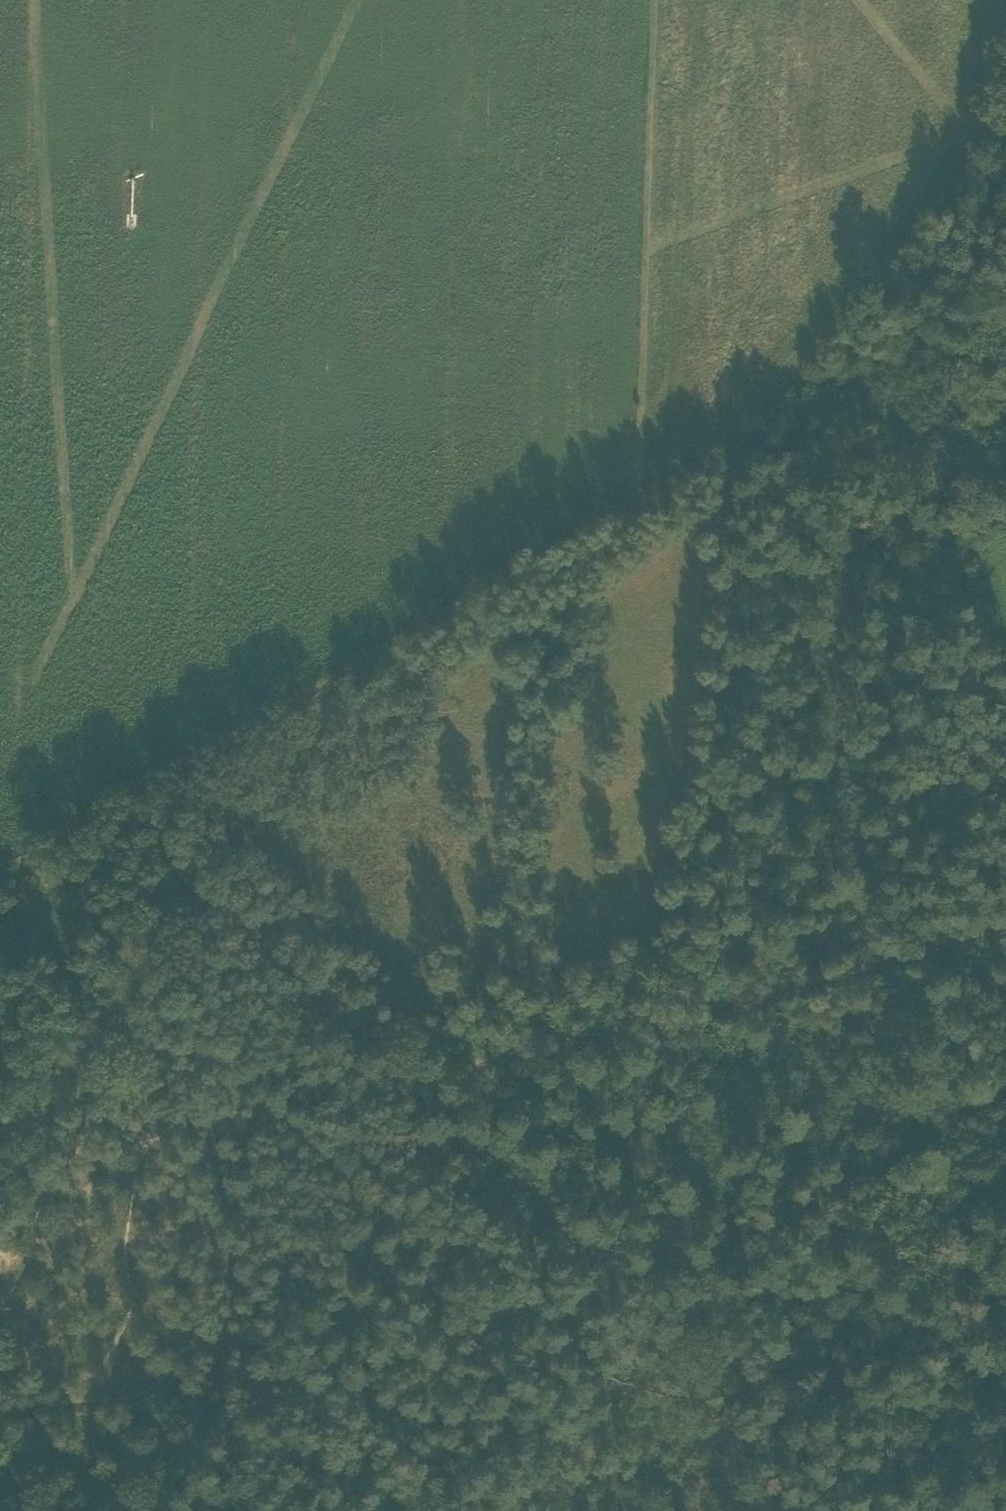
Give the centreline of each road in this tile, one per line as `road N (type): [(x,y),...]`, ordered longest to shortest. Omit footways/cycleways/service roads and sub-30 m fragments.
road 1 (track): [(196,893),(169,842),(161,782),(734,425),(878,259),(1005,70)]
road 2 (track): [(196,893),(412,1099),(1005,924)]
road 3 (track): [(889,957),(1005,1411)]
road 4 (track): [(0,1167),(196,893)]

